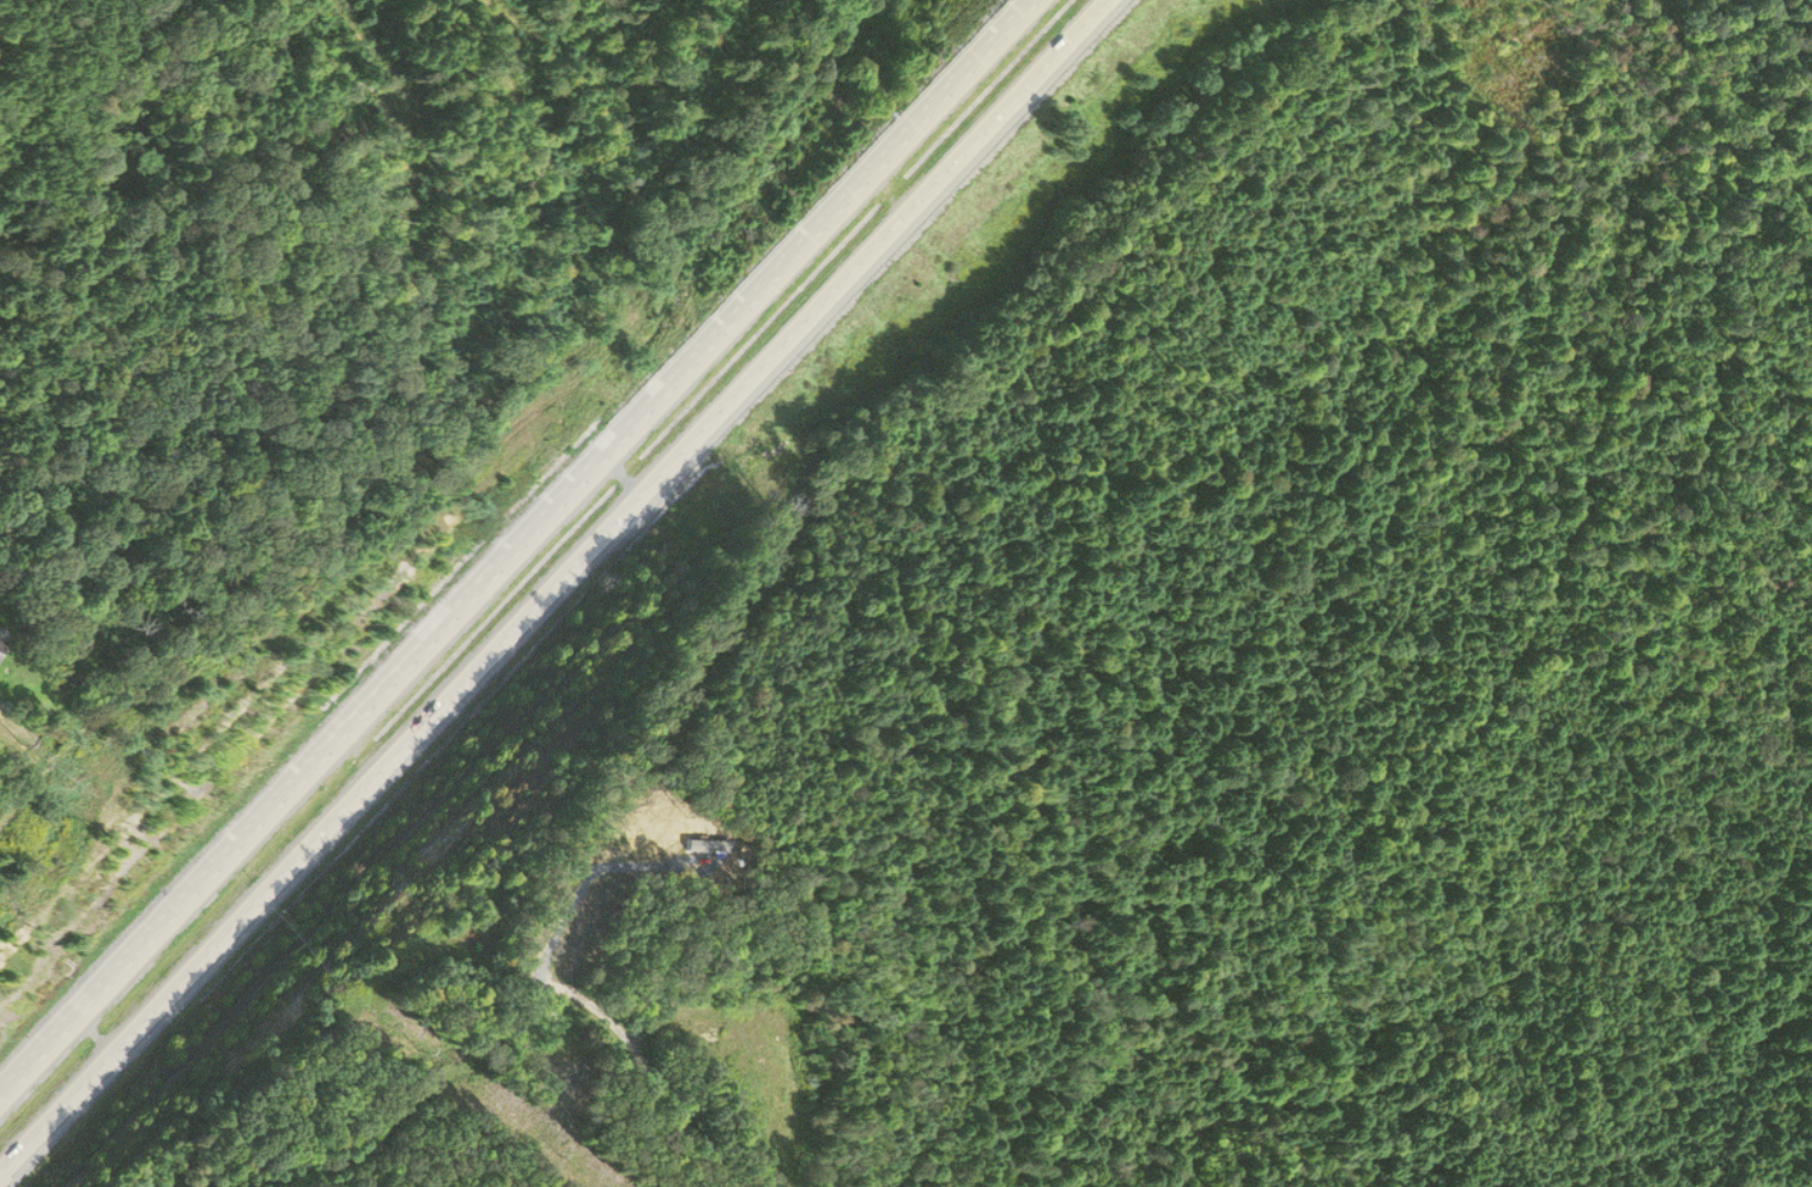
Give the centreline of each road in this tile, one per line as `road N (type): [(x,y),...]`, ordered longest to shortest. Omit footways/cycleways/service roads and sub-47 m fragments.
road 1 (motorway): [(0,1177),(1108,0)]
road 2 (motorway): [(1026,0),(0,1098)]
road 3 (residential): [(729,1186),(628,1036),(541,974),(566,912),(598,873),(684,859)]

